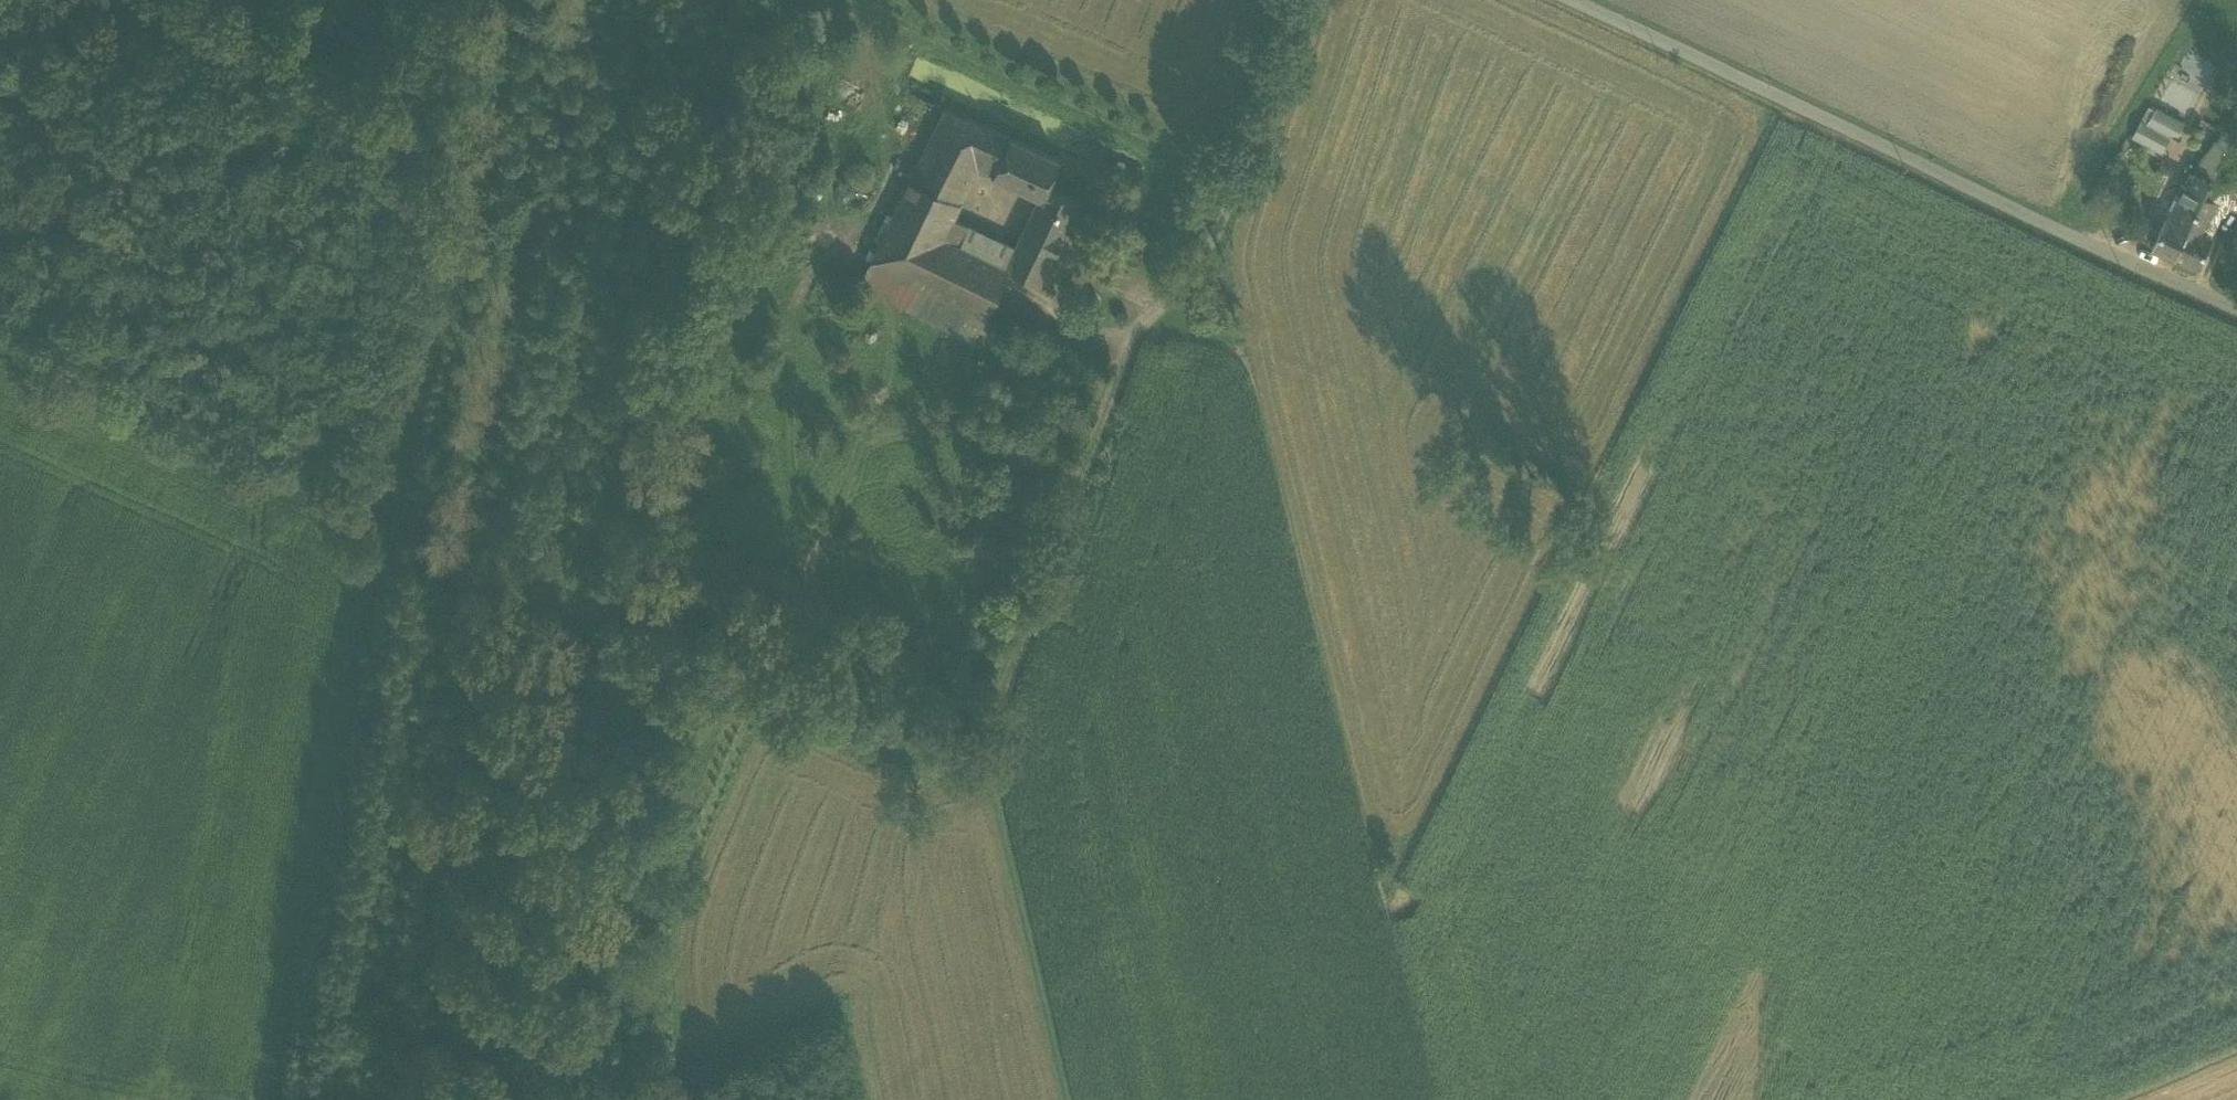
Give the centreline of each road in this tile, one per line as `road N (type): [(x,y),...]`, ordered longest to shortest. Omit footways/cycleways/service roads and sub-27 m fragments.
road 1 (track): [(1064,1099),(992,810),(994,756),(1132,321)]
road 2 (track): [(2236,312),(1557,0)]
road 3 (track): [(1237,179),(840,0)]

